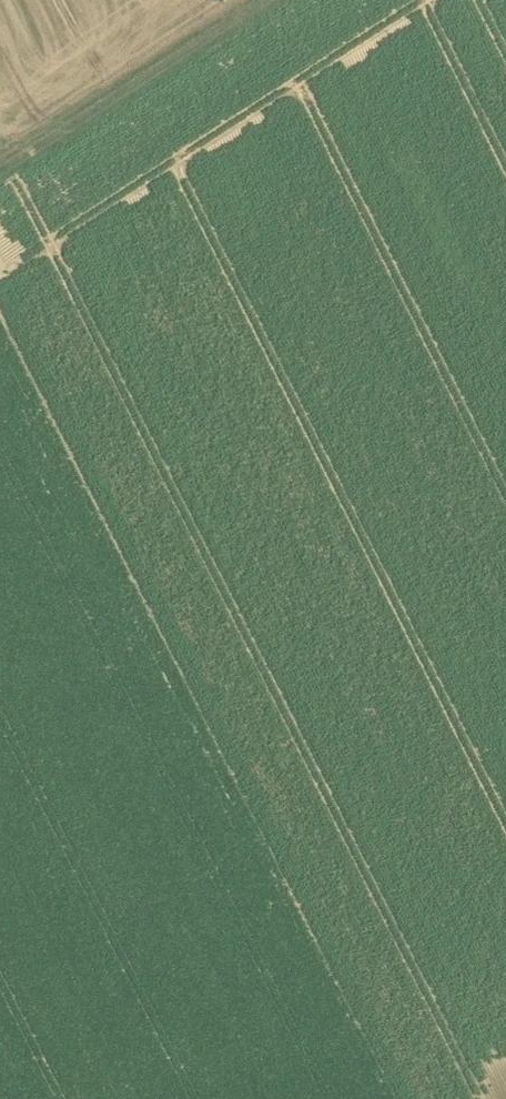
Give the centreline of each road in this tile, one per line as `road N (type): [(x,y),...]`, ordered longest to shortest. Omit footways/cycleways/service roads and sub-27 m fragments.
road 1 (track): [(0,175),(269,0)]

